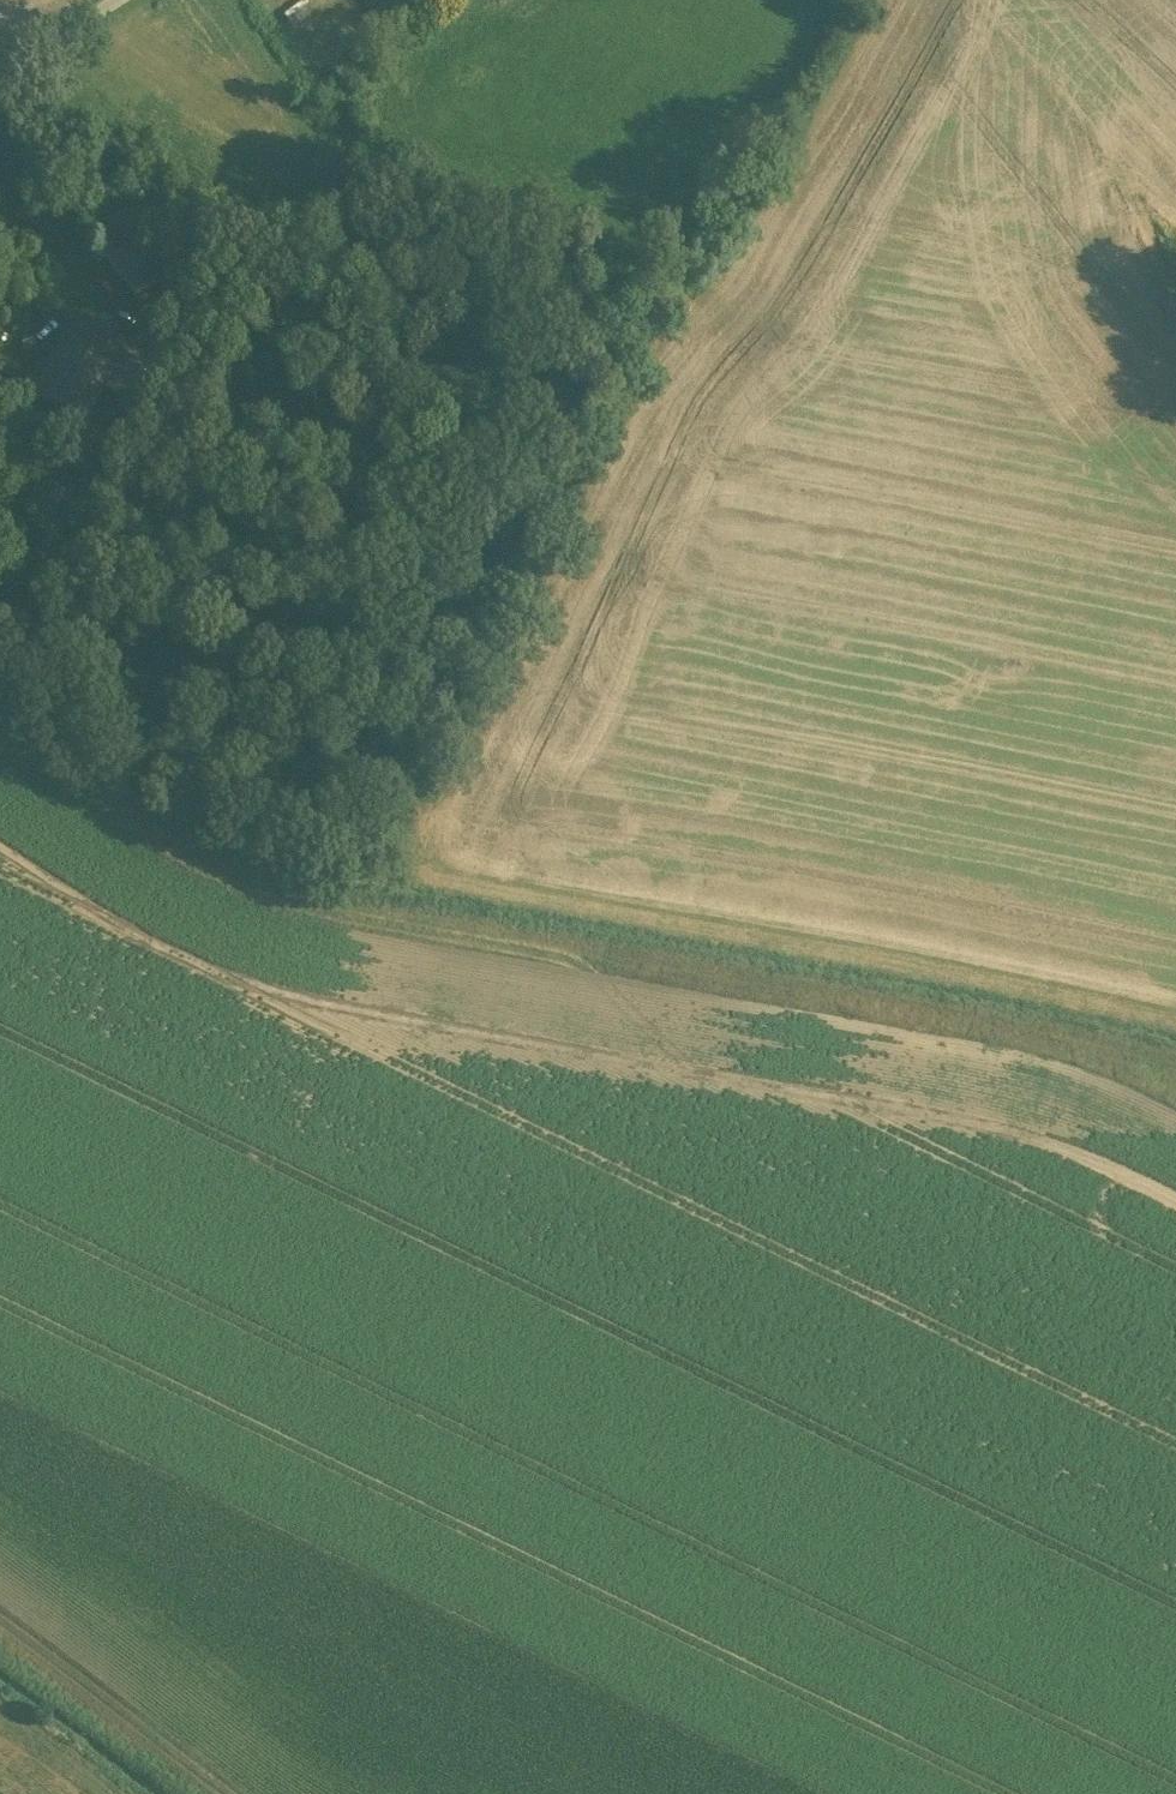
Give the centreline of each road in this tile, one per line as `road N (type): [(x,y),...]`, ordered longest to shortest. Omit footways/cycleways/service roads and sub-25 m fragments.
road 1 (residential): [(119,0),(0,75)]

